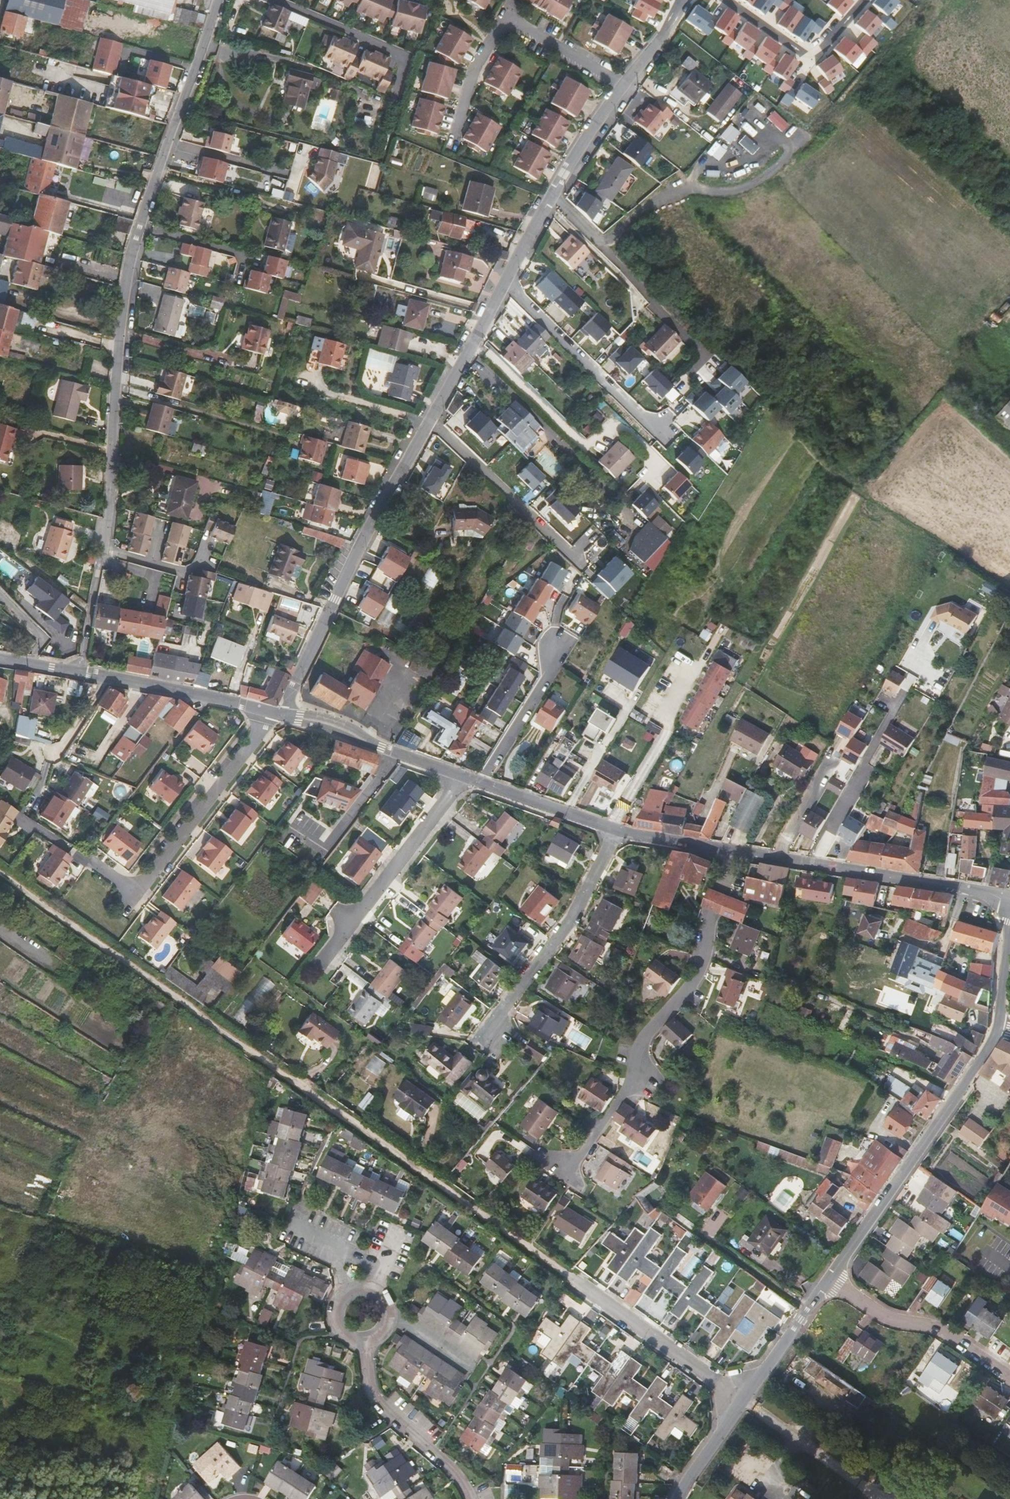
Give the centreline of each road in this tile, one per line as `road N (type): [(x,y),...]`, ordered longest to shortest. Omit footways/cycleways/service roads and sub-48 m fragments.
road 1 (residential): [(78,671),(98,566),(121,279),(216,0)]
road 2 (residential): [(429,416),(550,195),(685,0)]
road 3 (track): [(930,0),(840,109),(764,181),(734,191),(684,180),(608,238)]
road 4 (residential): [(736,850),(696,979),(648,1034),(626,1091),(578,1159),(562,1165)]
road 5 (residential): [(283,715),(357,542),(429,416)]
road 6 (residential): [(826,1279),(999,1028)]
road 7 (tertiary): [(736,850),(1009,900)]
road 8 (residential): [(624,830),(478,1040)]
road 9 (residential): [(465,776),(318,960)]
road 10 (residential): [(265,710),(260,730),(140,889)]
road 11 (residential): [(567,1272),(744,1398)]
road 12 (residential): [(429,416),(580,562)]
road 13 (residential): [(826,1279),(884,1315),(939,1329),(1009,1377)]
road 14 (tertiary): [(78,671),(265,710)]
road 15 (residential): [(729,0),(804,55),(821,49),(862,0)]
road 16 (residential): [(481,782),(556,667),(552,644)]
road 17 (tertiary): [(481,782),(624,830)]
road 18 (residential): [(744,1398),(826,1279)]
road 19 (residential): [(140,889),(23,822)]
road 20 (residential): [(672,1498),(744,1398)]
road 21 (residential): [(999,1028),(1009,907)]

